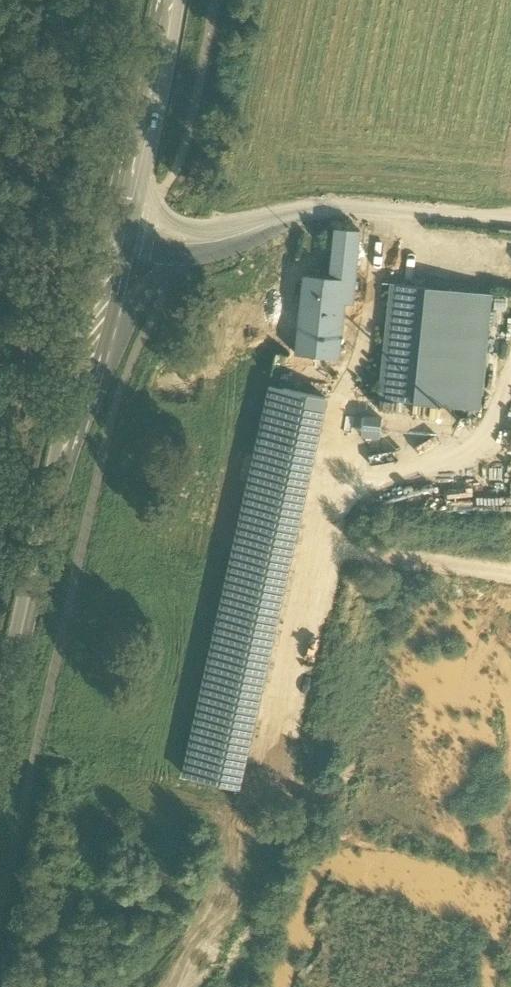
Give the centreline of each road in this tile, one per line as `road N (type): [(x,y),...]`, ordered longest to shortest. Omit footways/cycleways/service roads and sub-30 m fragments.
road 1 (primary): [(0,759),(166,0)]

